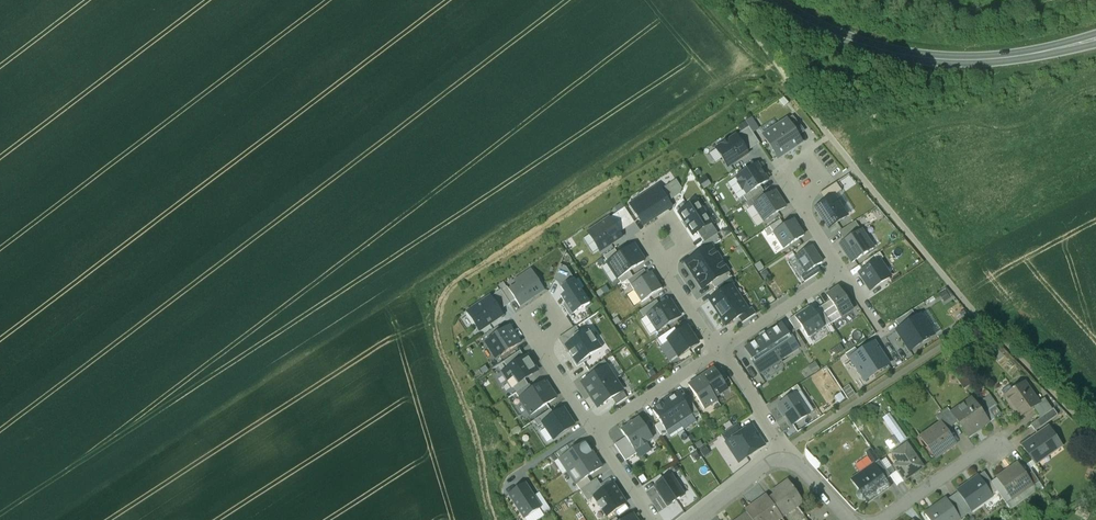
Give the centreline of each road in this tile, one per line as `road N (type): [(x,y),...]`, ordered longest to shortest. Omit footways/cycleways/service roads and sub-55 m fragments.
road 1 (tertiary): [(1095,39),(1013,57),(921,57),(834,33),(773,0)]
road 2 (residential): [(593,429),(717,348)]
road 3 (residential): [(717,348),(839,269)]
road 4 (residential): [(883,519),(996,446)]
road 5 (residential): [(783,457),(717,348)]

